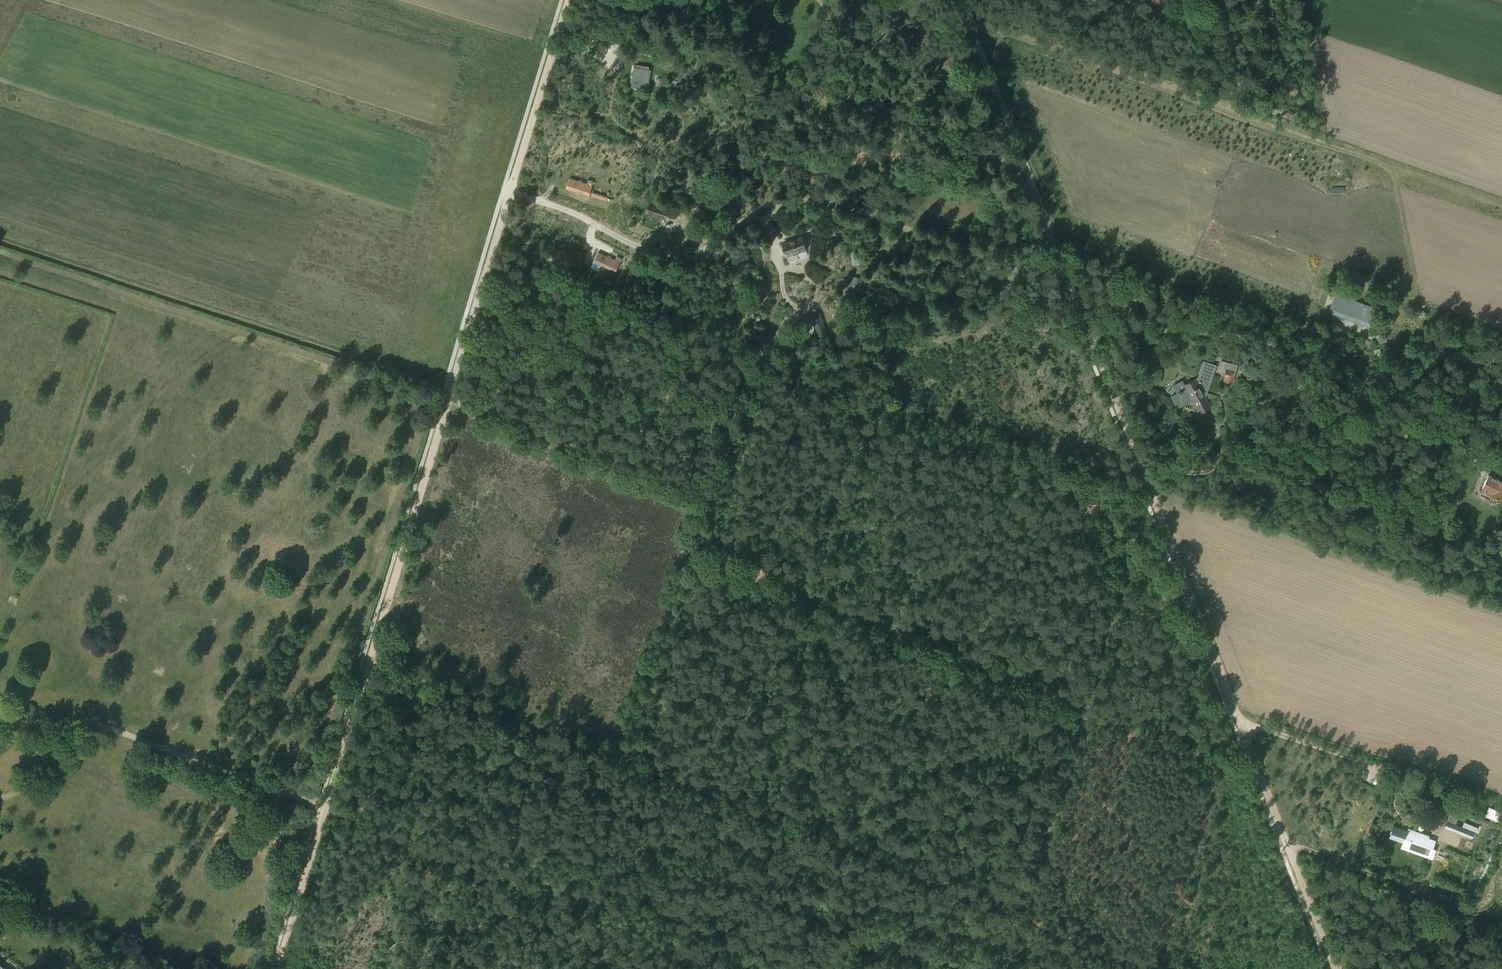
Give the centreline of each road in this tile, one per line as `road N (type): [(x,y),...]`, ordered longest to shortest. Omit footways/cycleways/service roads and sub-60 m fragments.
road 1 (track): [(448,397),(700,491),(700,546),(724,565),(1245,776),(1259,775)]
road 2 (track): [(959,0),(1259,775)]
road 3 (track): [(448,397),(277,968)]
road 4 (track): [(970,29),(991,26),(1501,206)]
road 5 (track): [(0,240),(444,388)]
road 6 (track): [(569,0),(448,397)]
road 7 (track): [(1007,120),(889,111),(796,88),(763,62),(742,0)]
road 8 (track): [(1328,128),(1258,104),(1200,34),(1121,0)]
road 9 (track): [(1259,775),(1336,968)]
road 10 (track): [(1394,169),(1411,293)]

